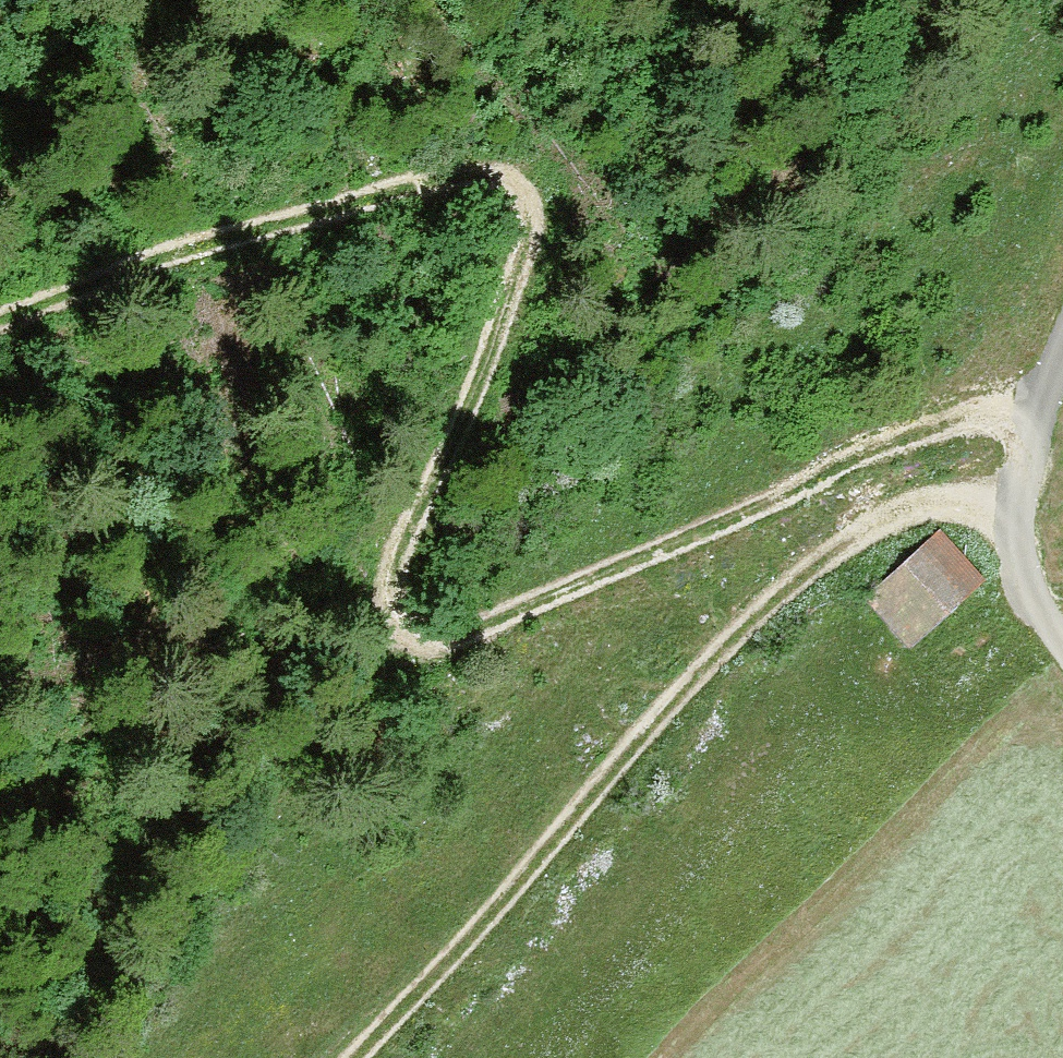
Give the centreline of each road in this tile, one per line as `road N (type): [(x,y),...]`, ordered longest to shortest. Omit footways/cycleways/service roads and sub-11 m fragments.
road 1 (track): [(1035,434),(944,438),(812,478),(696,539),(534,609),(436,622),(425,578),(474,486),(523,267),(530,216),(511,185),(436,192),(221,238),(0,321)]
road 2 (track): [(1035,609),(977,511),(872,518),(399,1057)]
road 3 (track): [(1062,644),(1035,609),(1035,434),(1062,362)]

